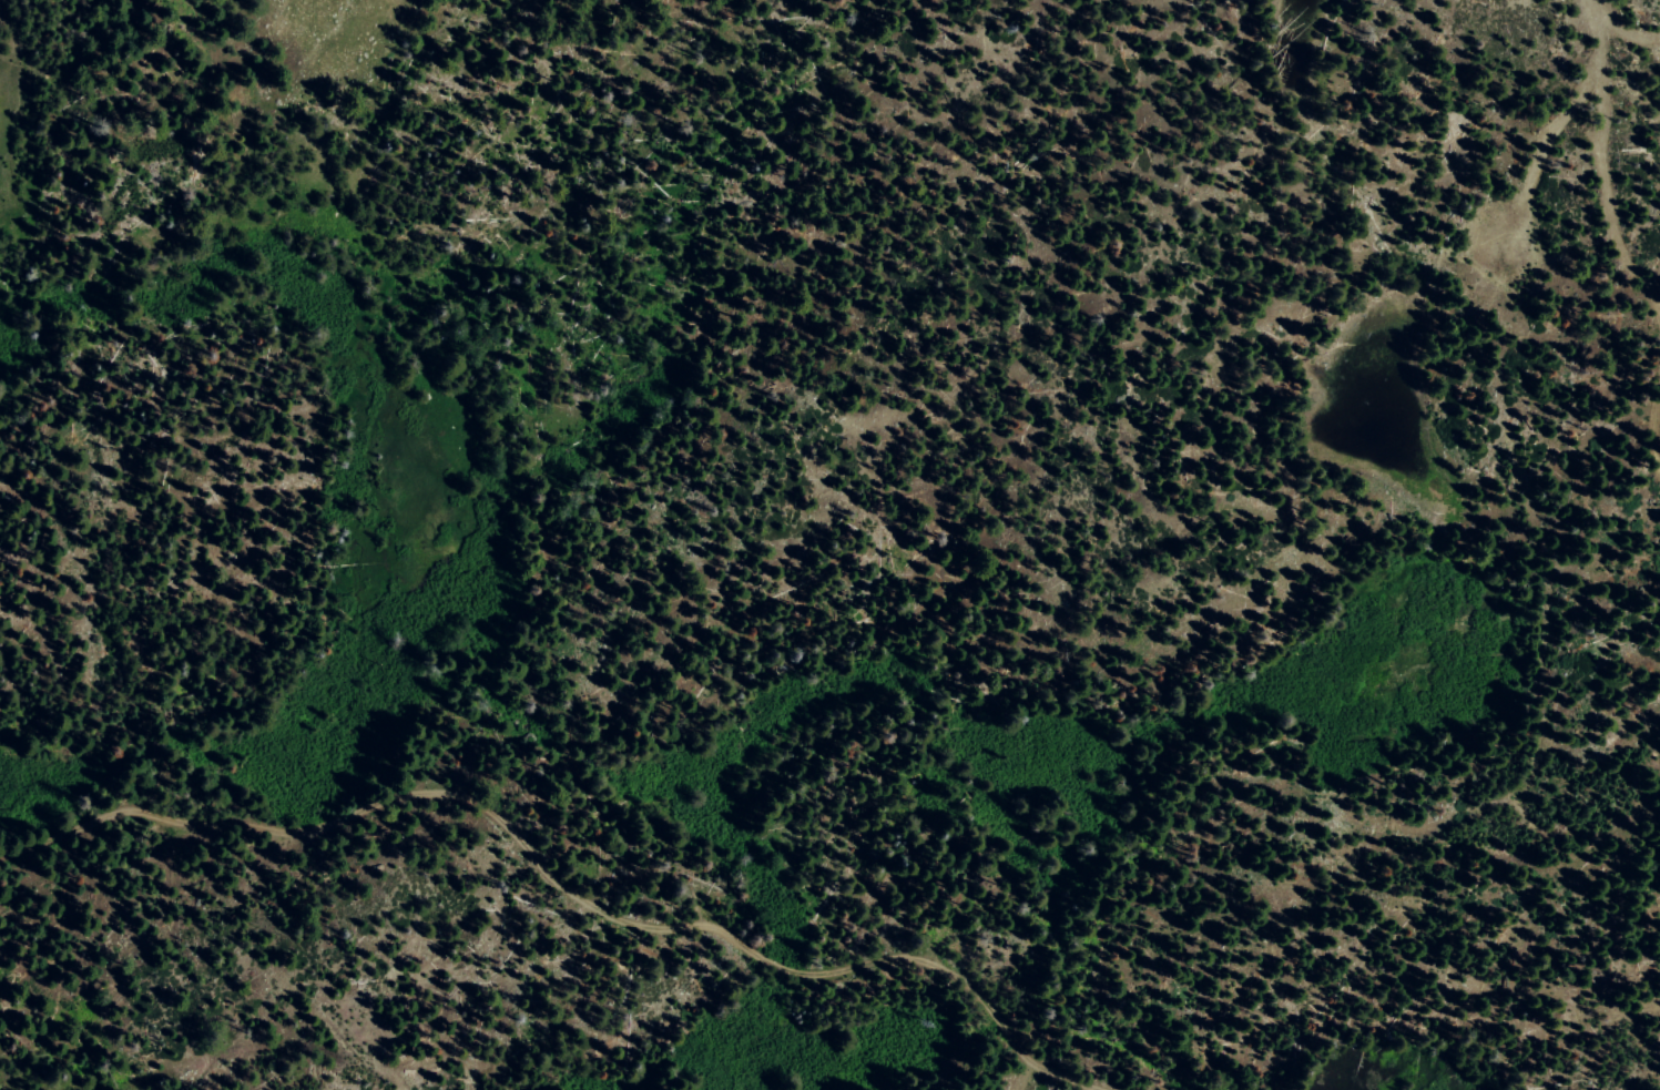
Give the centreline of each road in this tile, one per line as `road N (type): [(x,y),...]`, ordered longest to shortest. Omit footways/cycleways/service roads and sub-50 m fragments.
road 1 (track): [(0,856),(125,813),(315,832),(415,794),(466,798),(614,920),(725,933),(802,972),(898,959),(934,965),(986,1006),(1028,1060),(1104,1089)]
road 2 (track): [(1659,468),(1648,298),(1601,179),(1603,30),(1586,0)]
road 3 (track): [(1603,67),(1535,166),(1503,252)]

